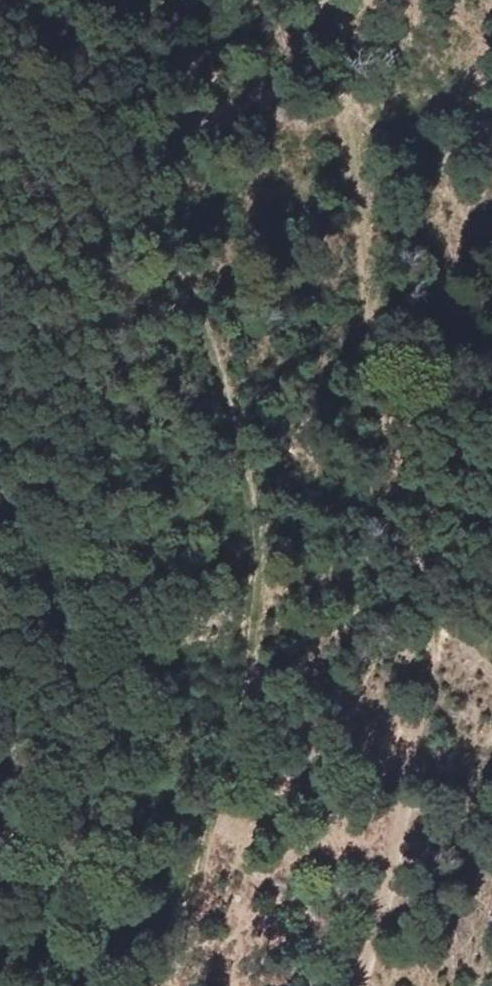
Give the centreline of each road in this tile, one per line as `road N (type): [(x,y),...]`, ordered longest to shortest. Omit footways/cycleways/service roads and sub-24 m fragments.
road 1 (track): [(360,985),(415,768),(425,685),(424,506),(336,54),(491,138)]
road 2 (track): [(157,985),(182,928),(245,649),(250,495),(87,0)]

